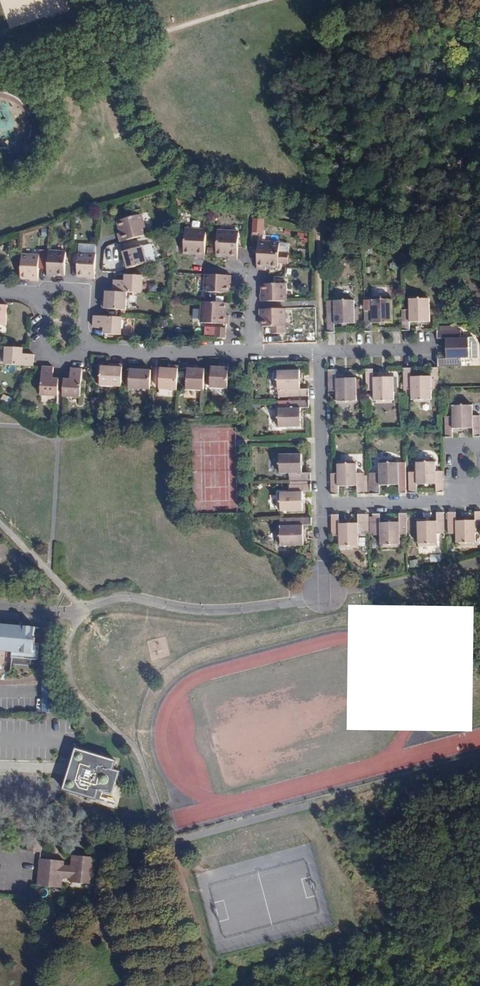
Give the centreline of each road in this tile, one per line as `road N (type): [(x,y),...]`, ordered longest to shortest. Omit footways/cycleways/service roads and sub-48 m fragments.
road 1 (residential): [(324,505),(459,500),(464,451)]
road 2 (residential): [(84,349),(253,351)]
road 3 (residential): [(320,350),(324,505)]

